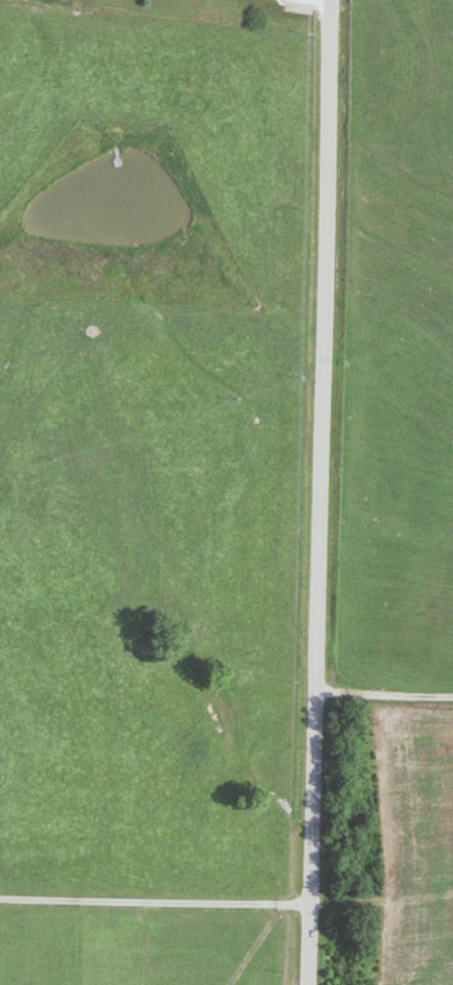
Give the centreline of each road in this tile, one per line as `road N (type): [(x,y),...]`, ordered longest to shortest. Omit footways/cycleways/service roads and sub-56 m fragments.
road 1 (residential): [(307,984),(330,0)]
road 2 (residential): [(310,904),(0,898)]

